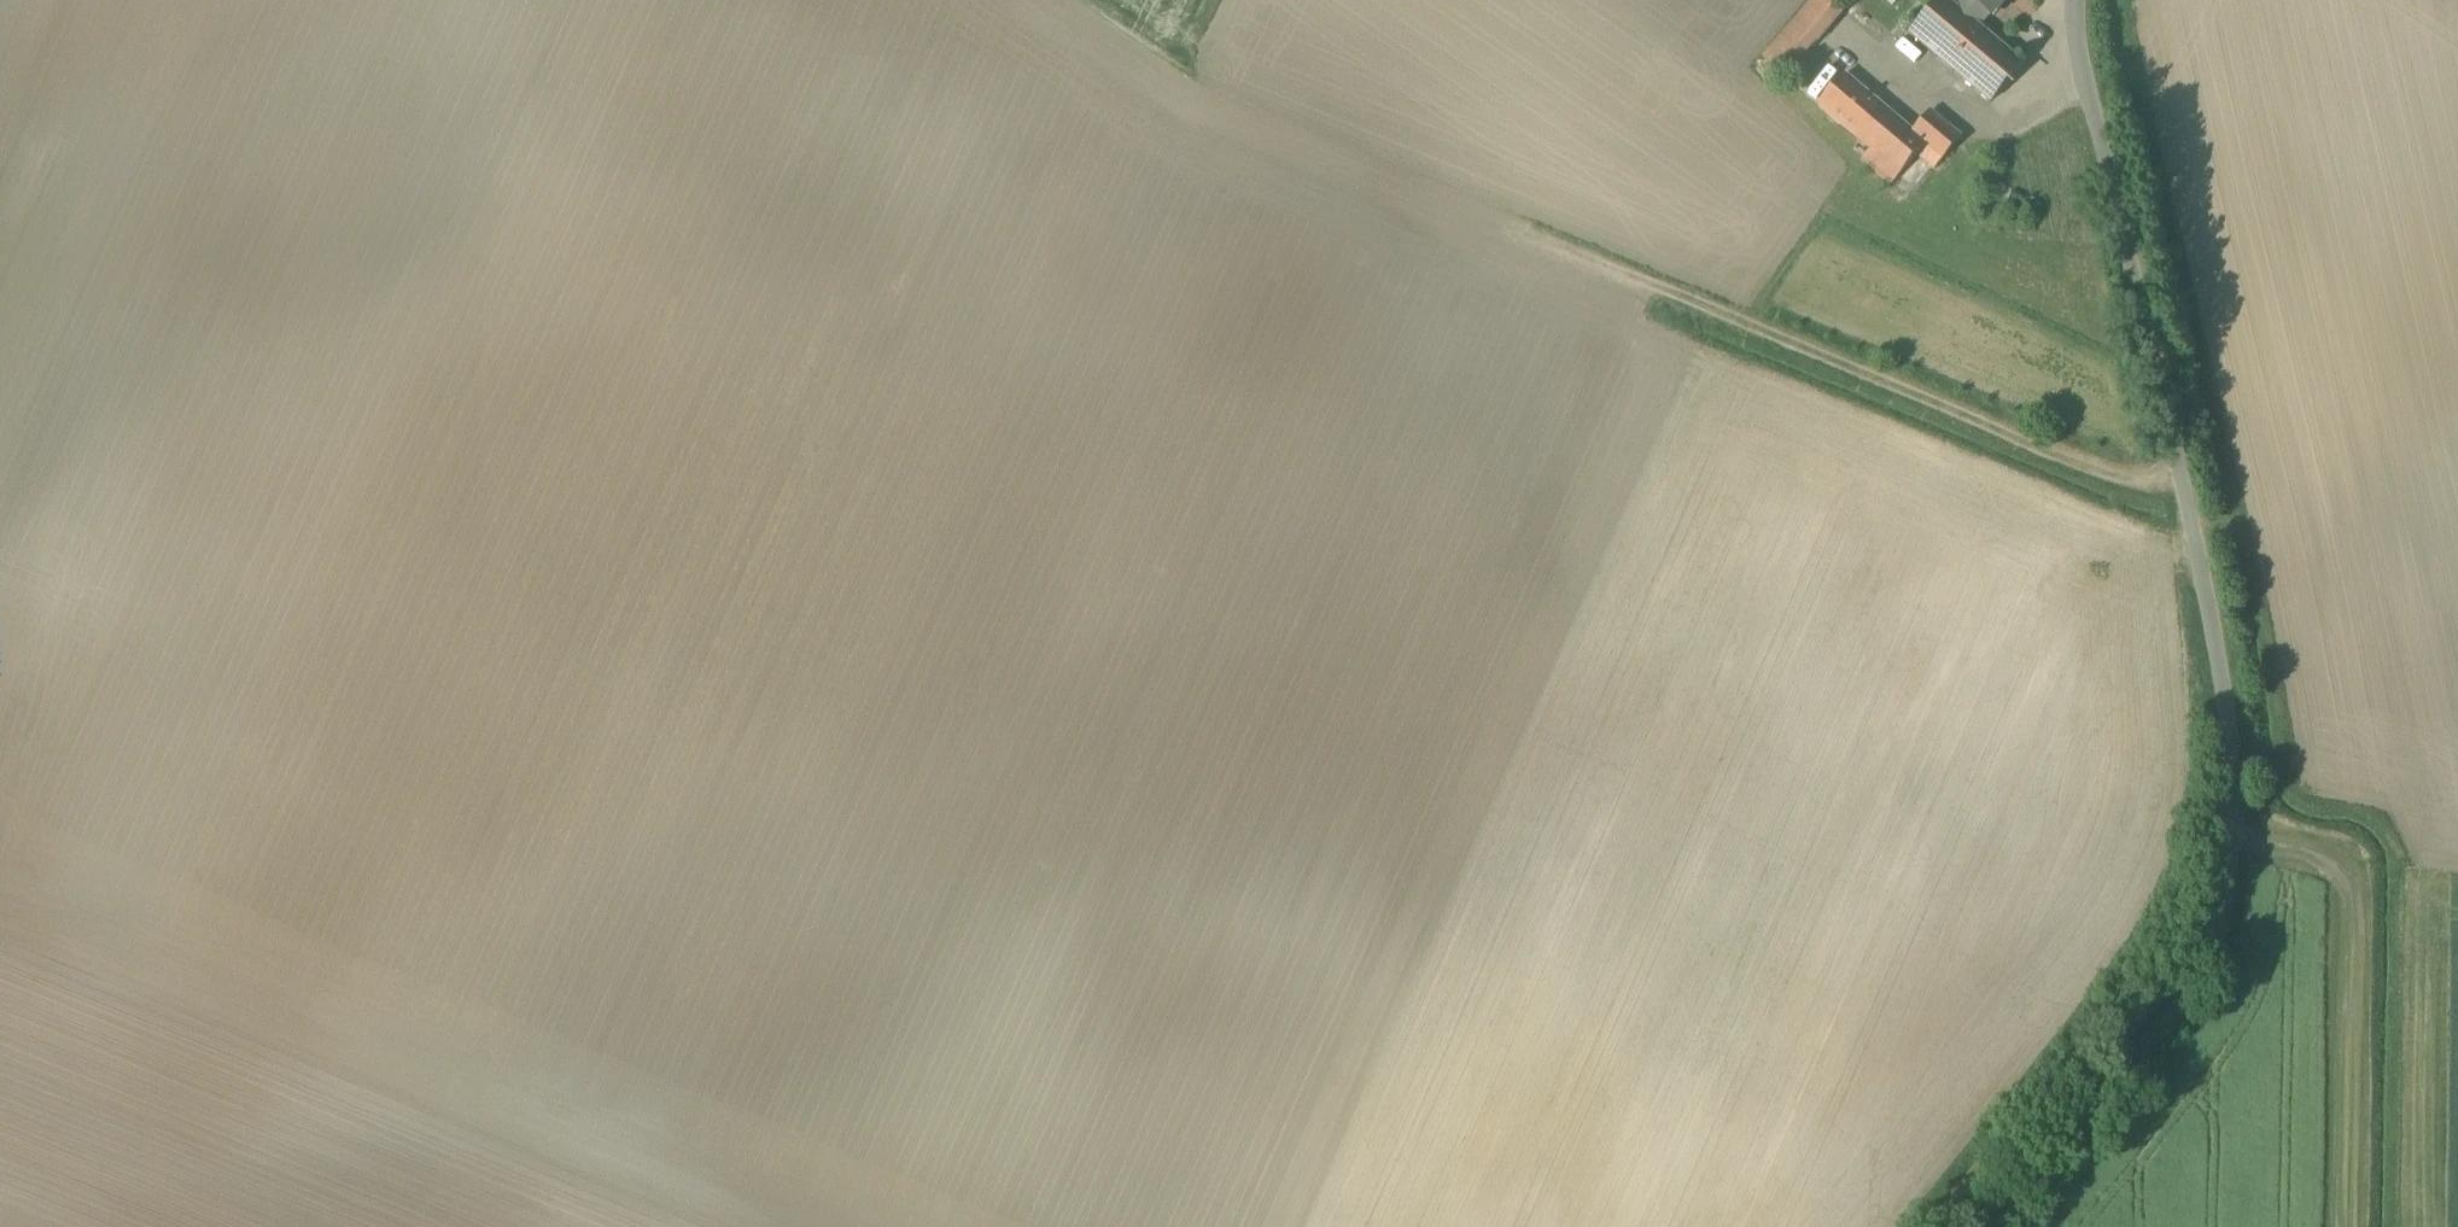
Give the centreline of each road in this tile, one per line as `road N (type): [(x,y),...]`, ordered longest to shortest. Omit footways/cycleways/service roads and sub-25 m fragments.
road 1 (unclassified): [(2012,1226),(2150,1064),(2210,972),(2233,897),(2236,815),(2219,623),(2091,73),(2088,0)]
road 2 (track): [(2186,479),(2141,482),(2090,466),(1720,314)]

